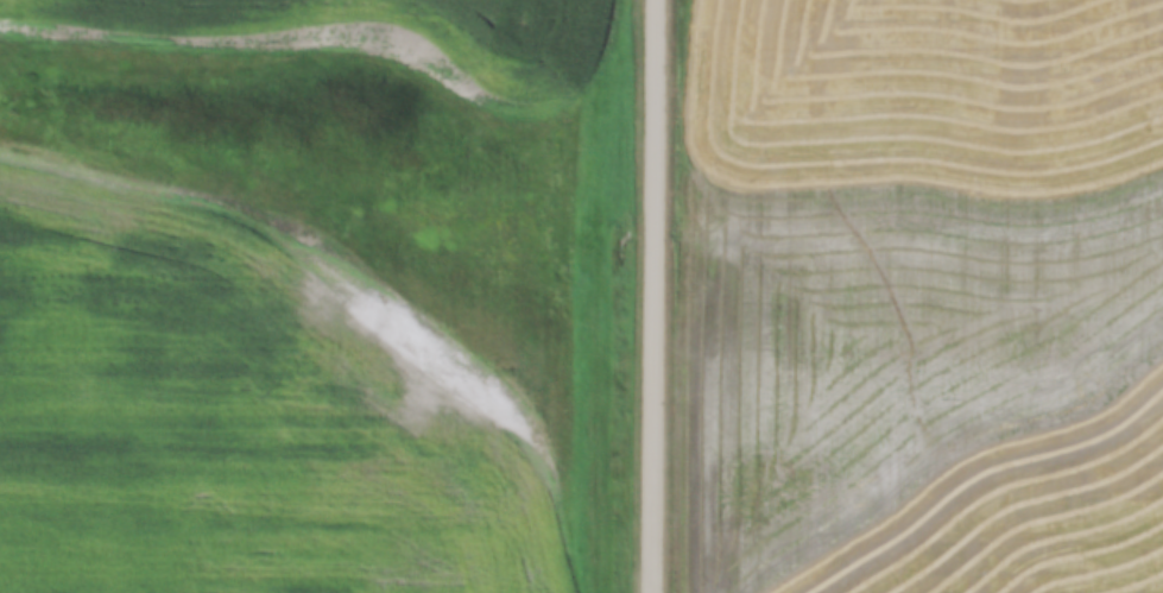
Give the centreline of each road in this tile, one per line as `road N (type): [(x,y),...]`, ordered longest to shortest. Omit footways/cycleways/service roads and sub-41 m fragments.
road 1 (tertiary): [(655,592),(656,0)]

